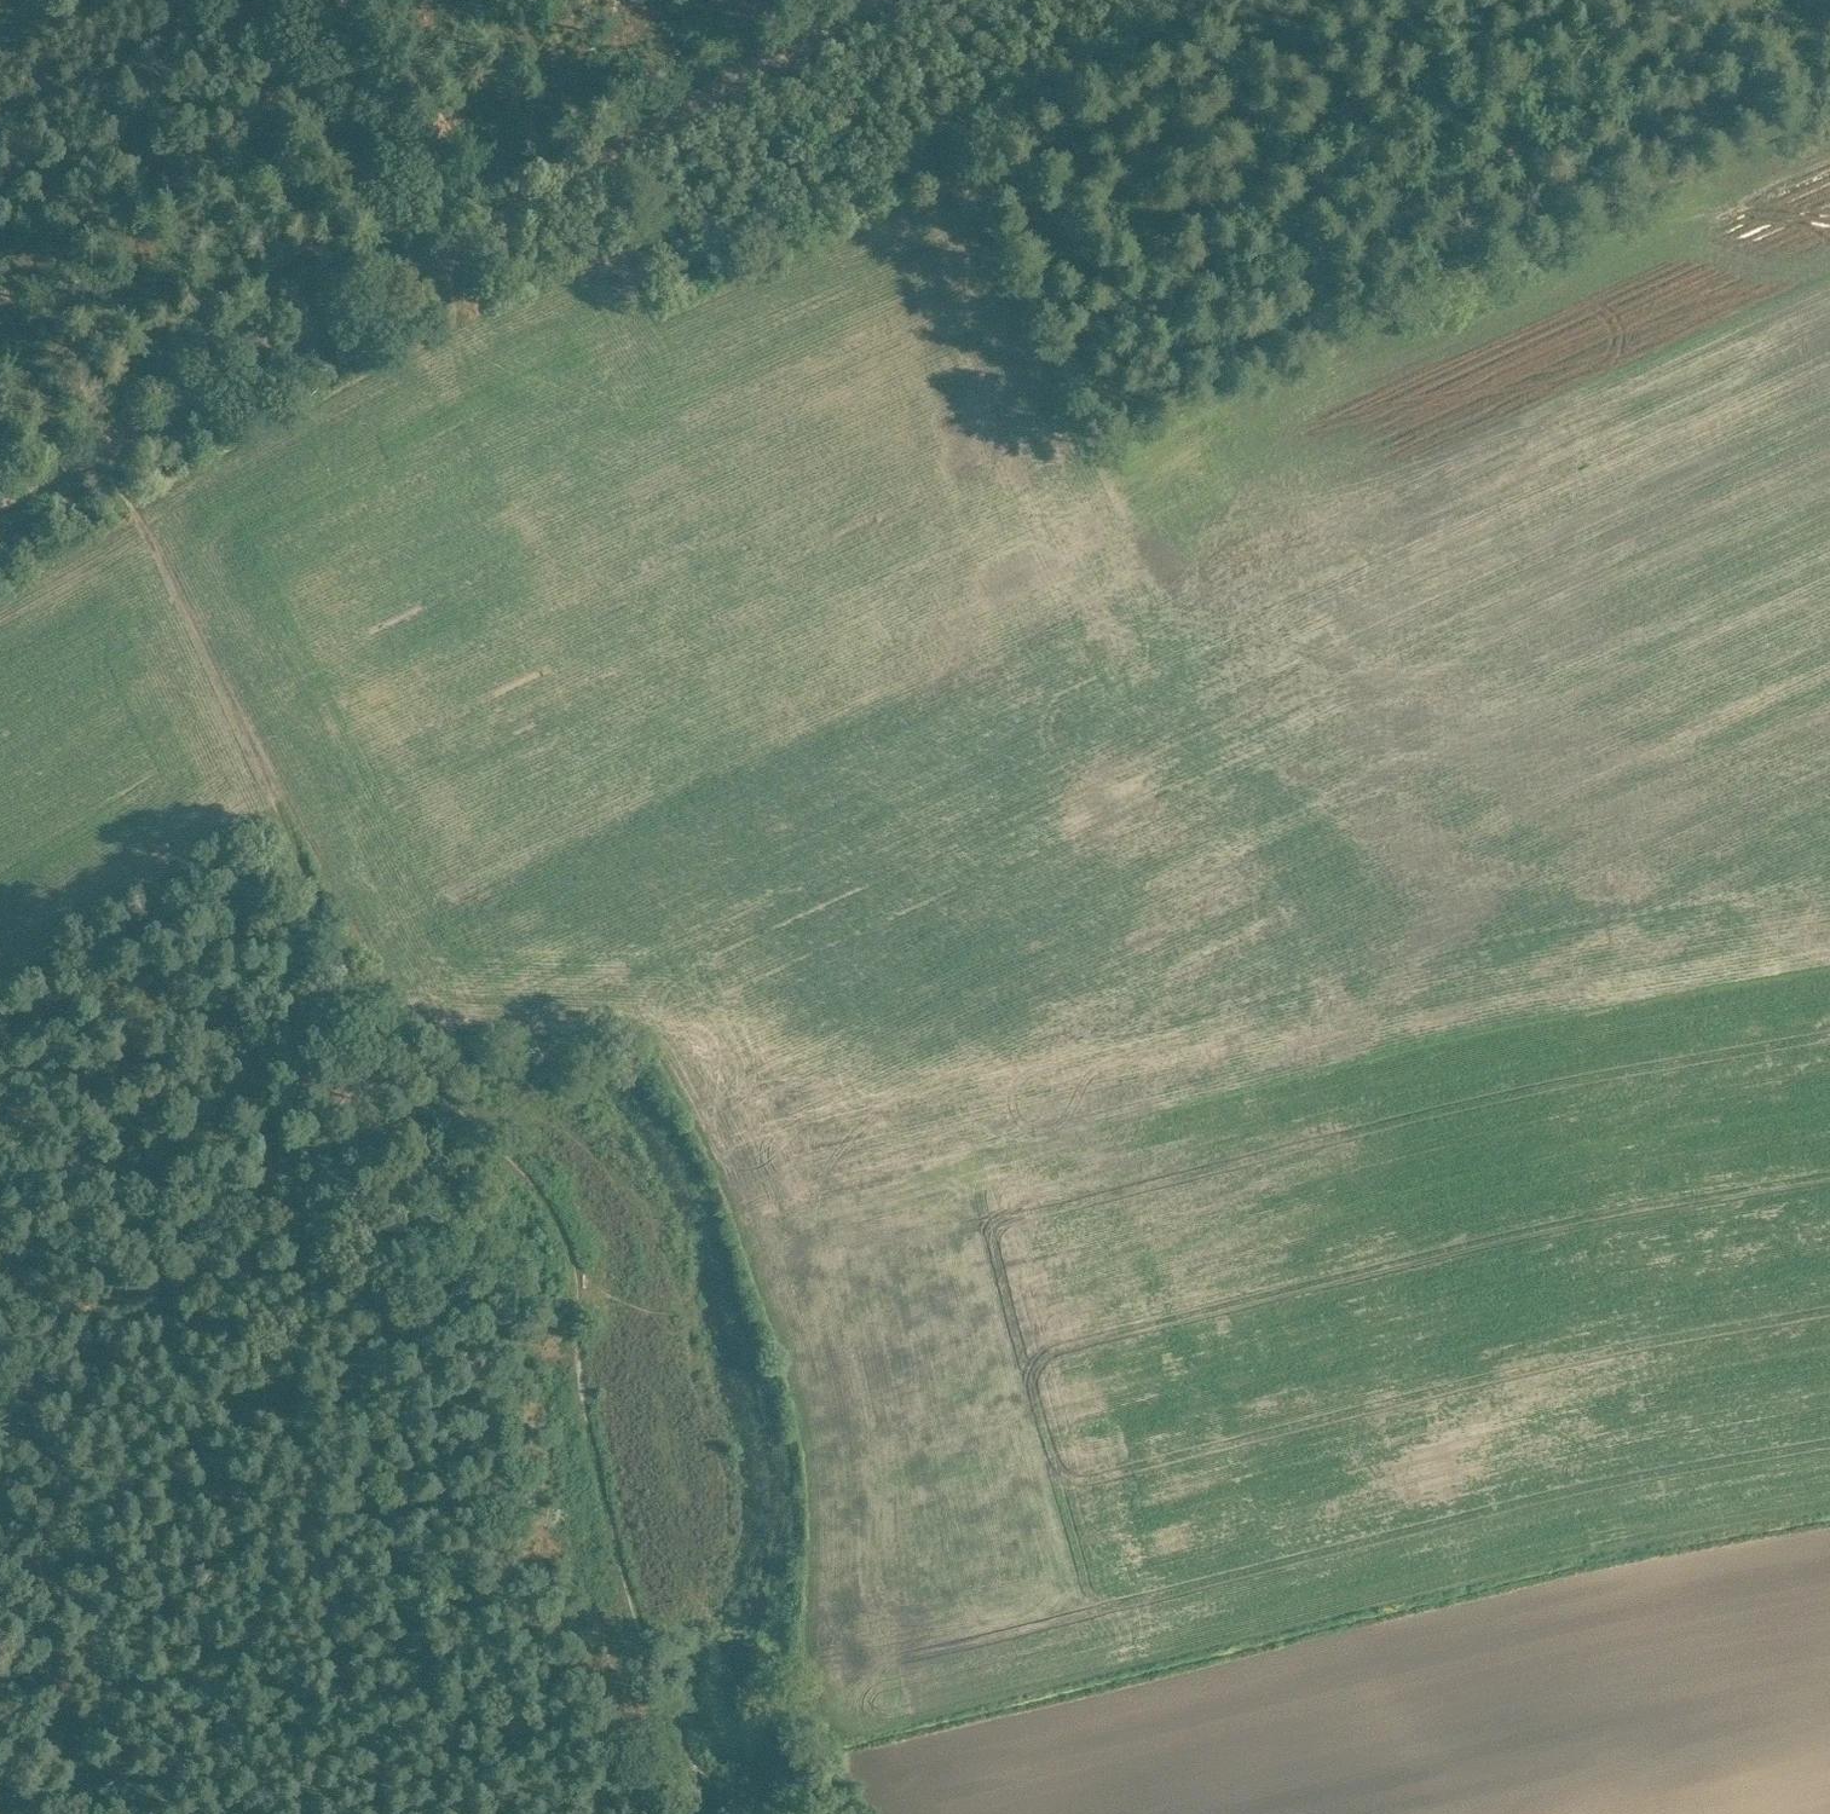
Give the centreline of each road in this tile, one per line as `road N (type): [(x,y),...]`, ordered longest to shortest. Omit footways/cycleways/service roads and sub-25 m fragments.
road 1 (track): [(872,0),(0,494)]
road 2 (track): [(405,1038),(101,437)]
road 3 (track): [(836,1813),(830,1796),(712,1788)]

